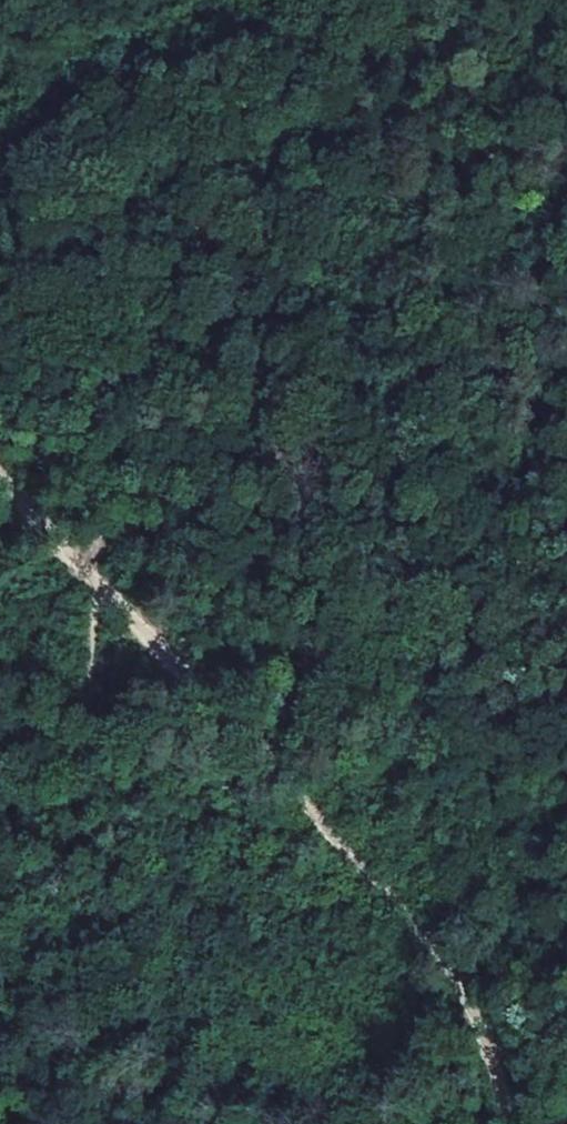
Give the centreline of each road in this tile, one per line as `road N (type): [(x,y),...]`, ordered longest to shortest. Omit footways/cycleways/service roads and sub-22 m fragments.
road 1 (track): [(0,499),(85,611),(411,930),(468,1015),(504,1123)]

